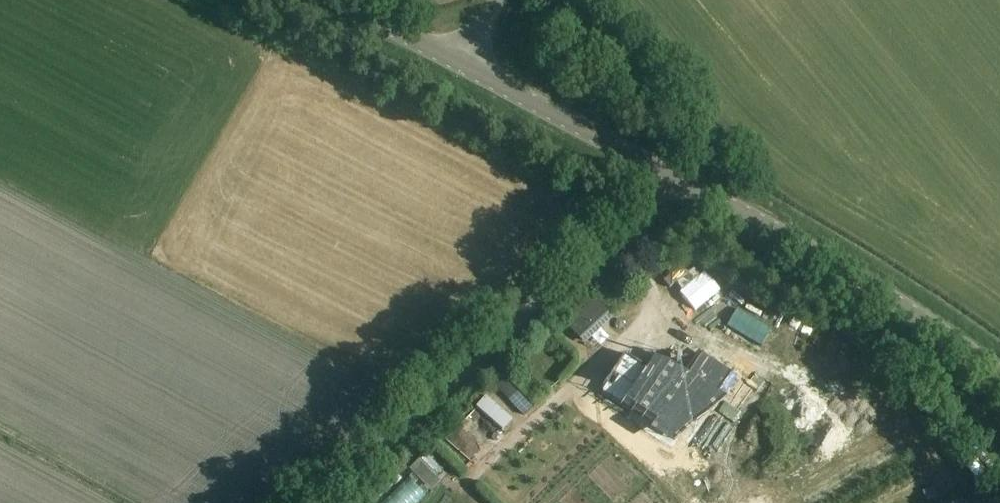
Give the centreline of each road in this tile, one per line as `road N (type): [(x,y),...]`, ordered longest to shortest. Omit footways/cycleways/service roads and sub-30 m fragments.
road 1 (tertiary): [(999,376),(806,248),(462,64)]
road 2 (track): [(325,502),(678,180)]
road 3 (tertiary): [(462,64),(339,0)]

